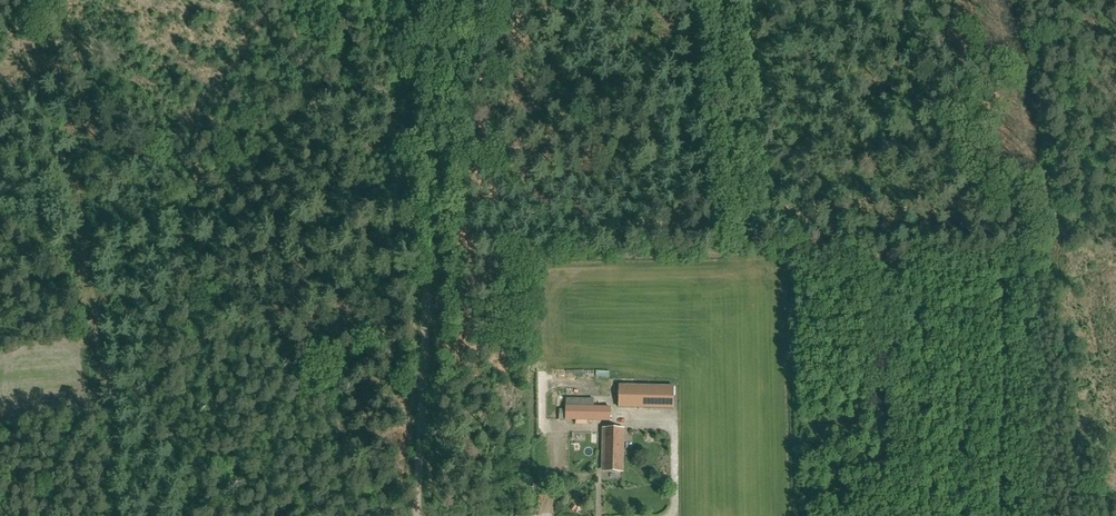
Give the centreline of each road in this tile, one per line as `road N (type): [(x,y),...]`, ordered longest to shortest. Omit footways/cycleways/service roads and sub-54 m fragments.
road 1 (track): [(440,0),(417,515)]

